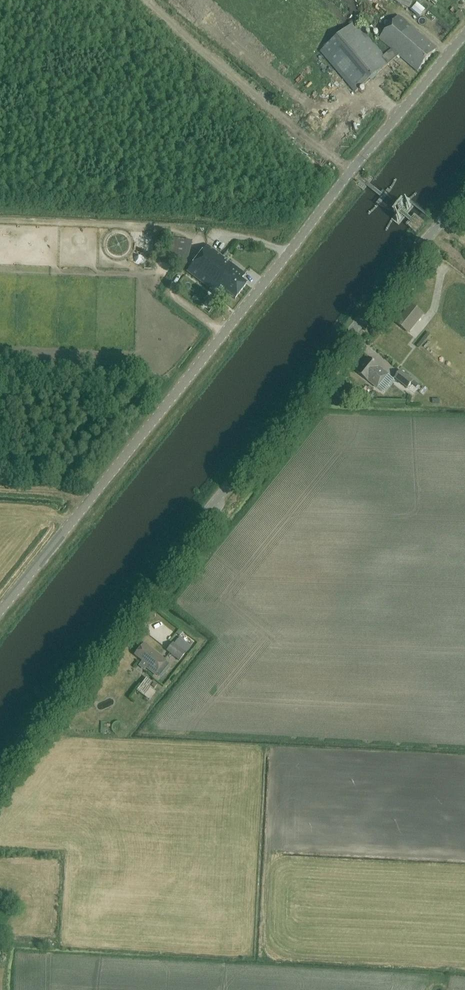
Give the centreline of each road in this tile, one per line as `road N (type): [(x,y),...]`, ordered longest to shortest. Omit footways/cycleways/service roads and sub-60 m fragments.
road 1 (tertiary): [(0,769),(464,191)]
road 2 (tertiary): [(464,33),(0,611)]
road 3 (track): [(398,114),(372,97),(348,97),(289,121),(149,0)]

